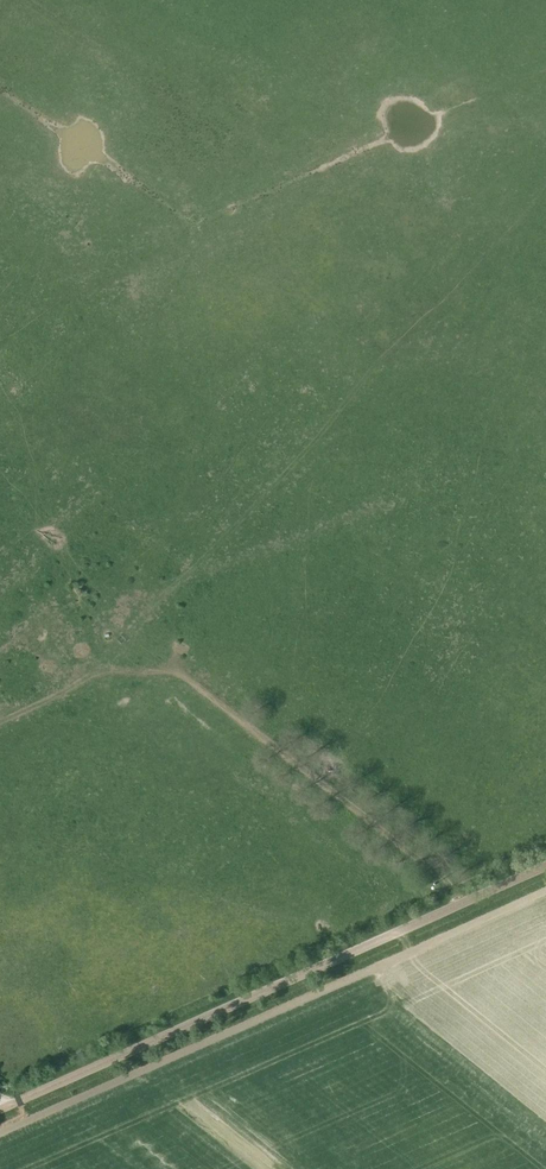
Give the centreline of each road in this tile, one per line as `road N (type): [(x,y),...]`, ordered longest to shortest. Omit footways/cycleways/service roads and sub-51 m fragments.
road 1 (unclassified): [(0,1110),(545,866)]

